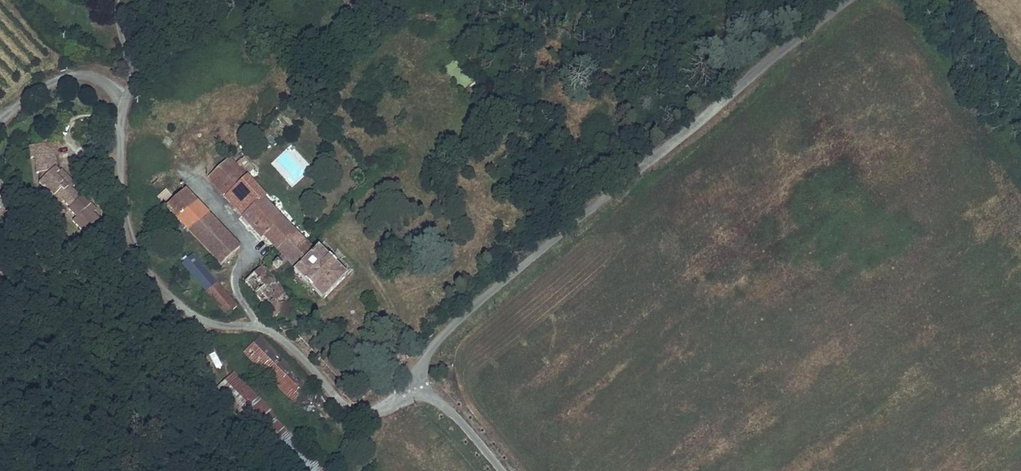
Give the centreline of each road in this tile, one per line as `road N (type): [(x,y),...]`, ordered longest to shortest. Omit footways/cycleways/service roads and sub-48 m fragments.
road 1 (unclassified): [(842,0),(437,338),(416,369),(414,390),(450,413),(501,470)]

